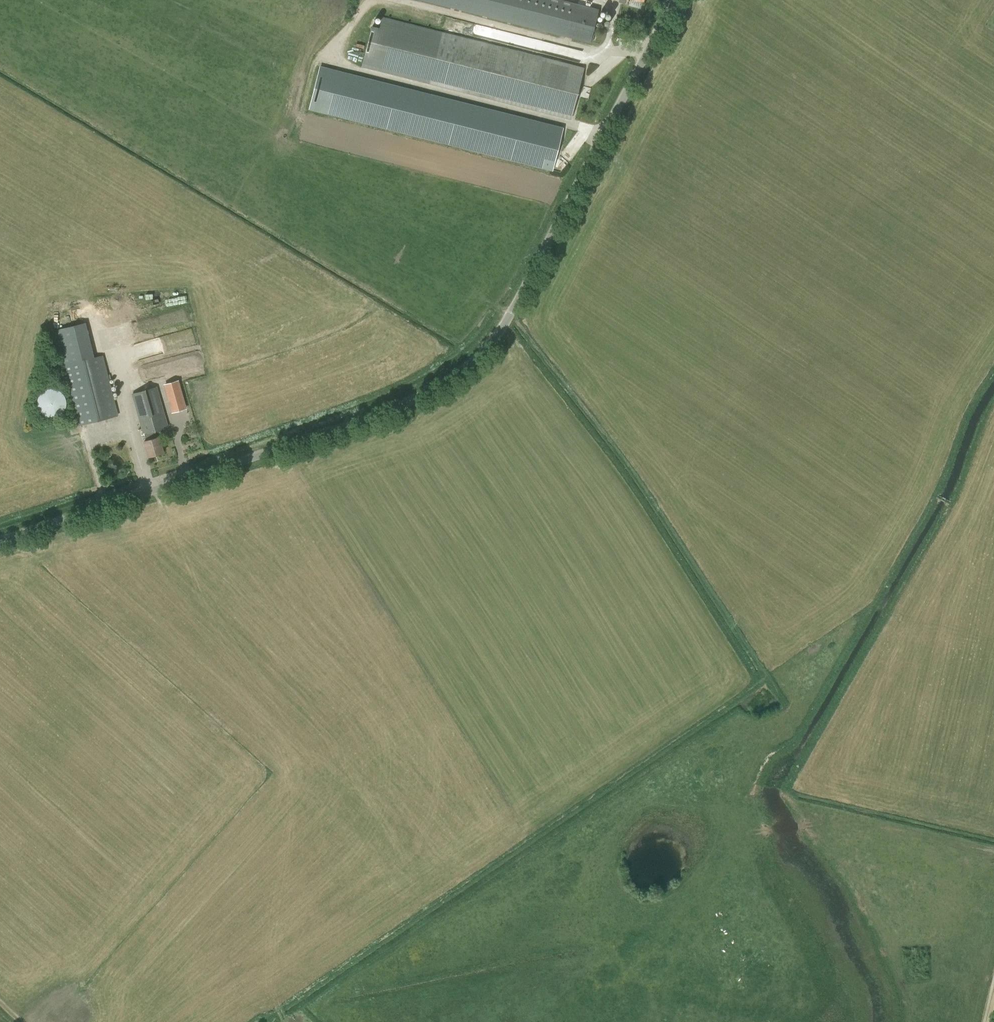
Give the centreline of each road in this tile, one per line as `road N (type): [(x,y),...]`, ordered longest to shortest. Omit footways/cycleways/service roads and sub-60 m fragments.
road 1 (tertiary): [(0,538),(346,427),(423,395),(470,364),(513,309),(674,0)]

